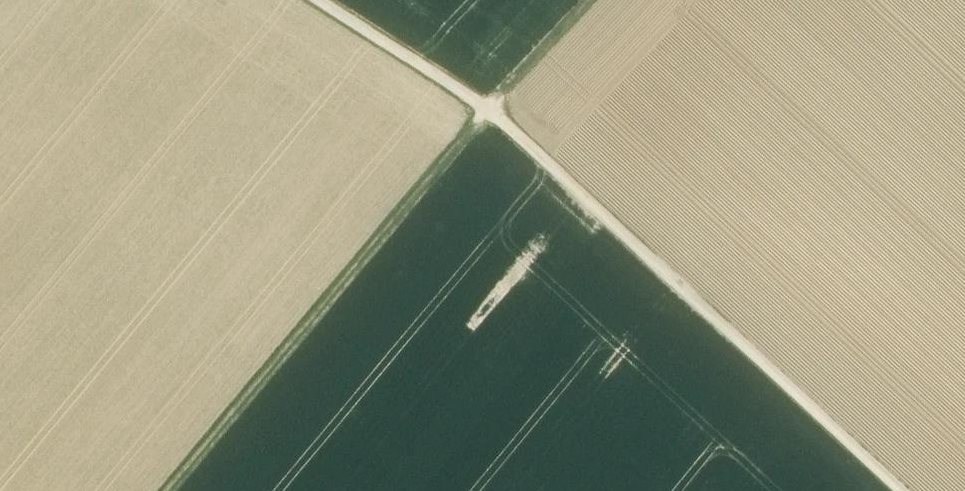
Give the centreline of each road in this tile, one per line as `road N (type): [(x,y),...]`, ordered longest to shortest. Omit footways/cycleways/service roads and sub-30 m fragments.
road 1 (track): [(902,490),(488,106),(322,0)]
road 2 (track): [(170,490),(488,106),(590,0)]

